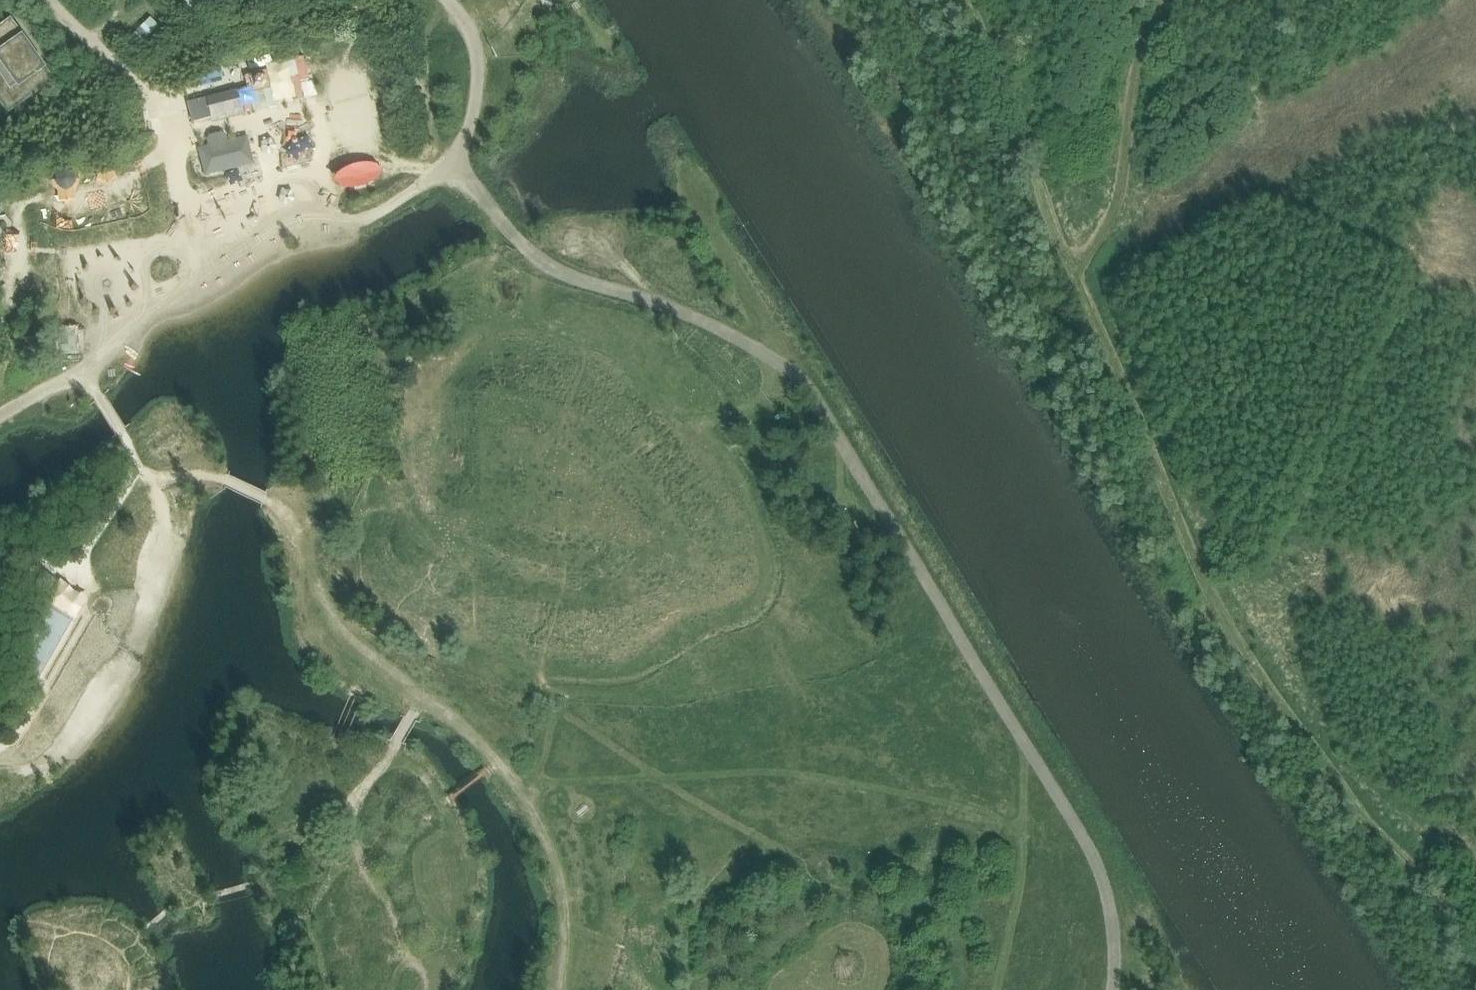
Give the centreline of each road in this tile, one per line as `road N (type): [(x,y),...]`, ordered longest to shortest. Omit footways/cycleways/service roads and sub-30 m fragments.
road 1 (track): [(966,0),(1051,226),(1213,598),(1335,785),(1475,951)]
road 2 (track): [(1072,269),(1094,251),(1126,191),(1154,0)]

